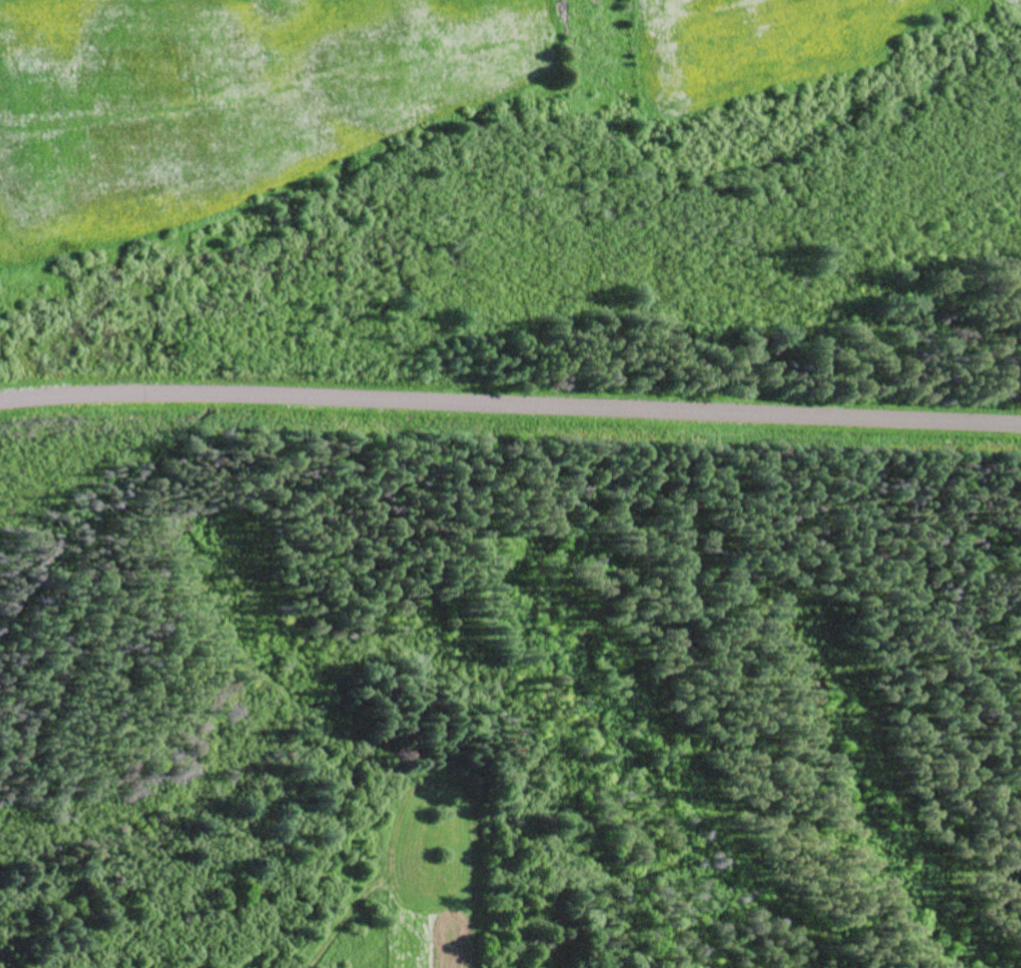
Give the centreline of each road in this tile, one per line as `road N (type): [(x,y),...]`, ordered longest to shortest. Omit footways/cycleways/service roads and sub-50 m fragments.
road 1 (residential): [(1020,426),(491,403),(106,397),(0,410)]

